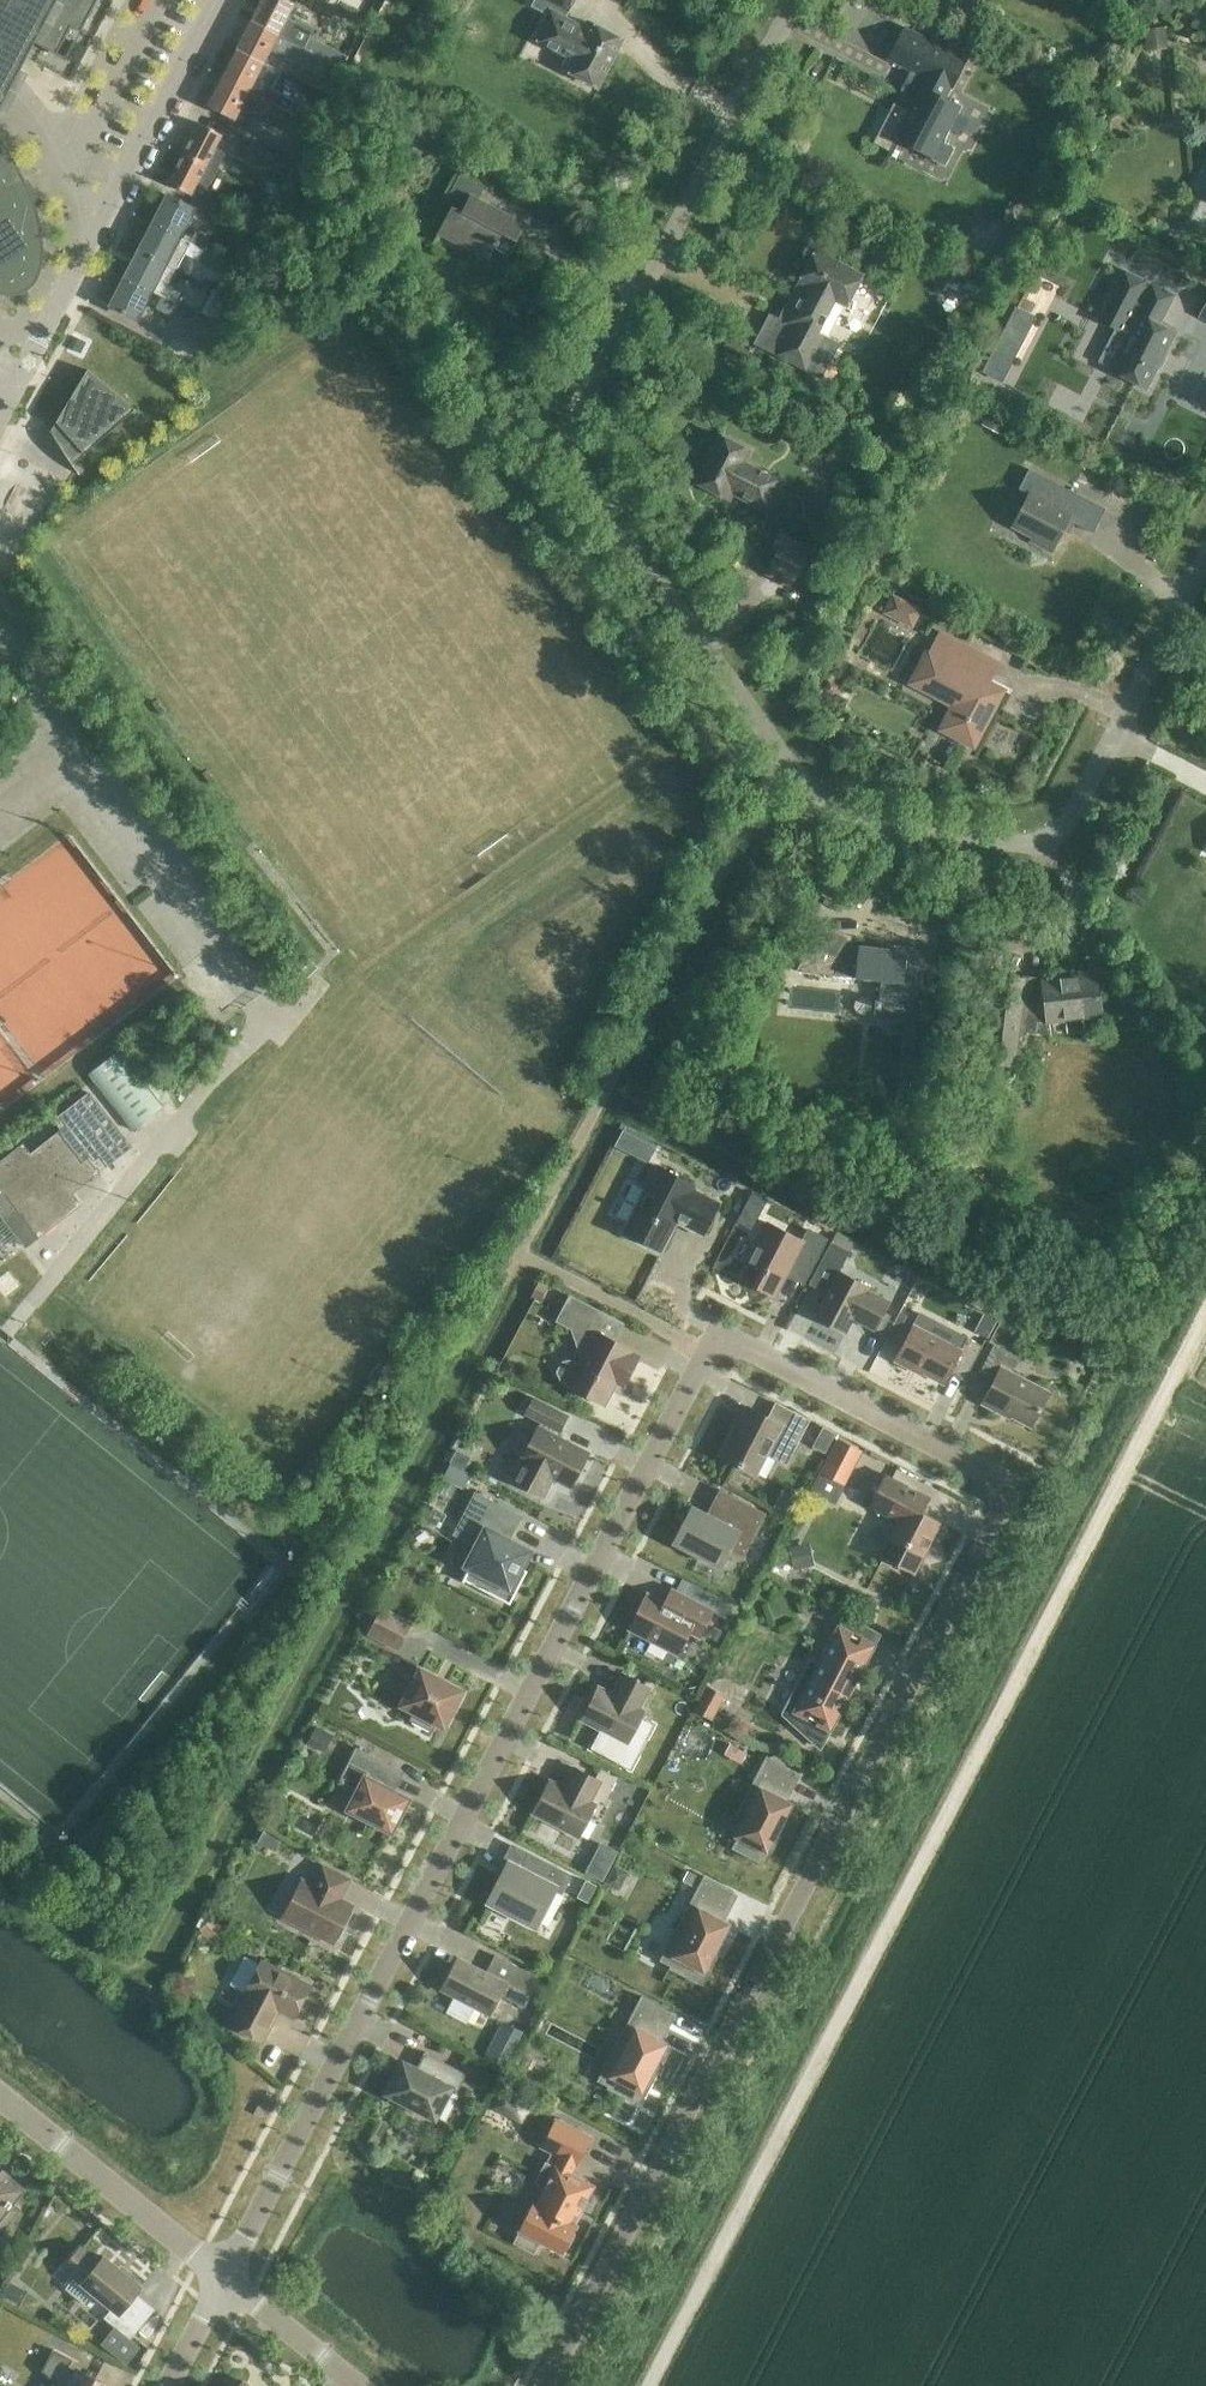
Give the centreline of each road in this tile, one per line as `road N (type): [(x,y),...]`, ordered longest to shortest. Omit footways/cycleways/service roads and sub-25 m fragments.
road 1 (residential): [(707,1354),(740,1346),(993,1476),(1004,1498),(544,2385)]
road 2 (track): [(648,2385),(1205,1310)]
road 3 (residential): [(707,1354),(226,2275)]
road 4 (residential): [(795,0),(579,411),(571,444),(582,477),(781,755)]
road 5 (residential): [(781,755),(804,786),(833,806),(1045,842),(1067,829),(1205,563)]
road 6 (residential): [(84,751),(252,999)]
road 7 (residential): [(226,2275),(0,2098)]
road 8 (residential): [(94,251),(220,0)]
road 9 (residential): [(94,251),(70,169),(157,0)]
road 10 (residential): [(359,2385),(226,2275)]
road 11 (residential): [(0,635),(84,751)]
road 12 (residential): [(168,2385),(226,2275)]

